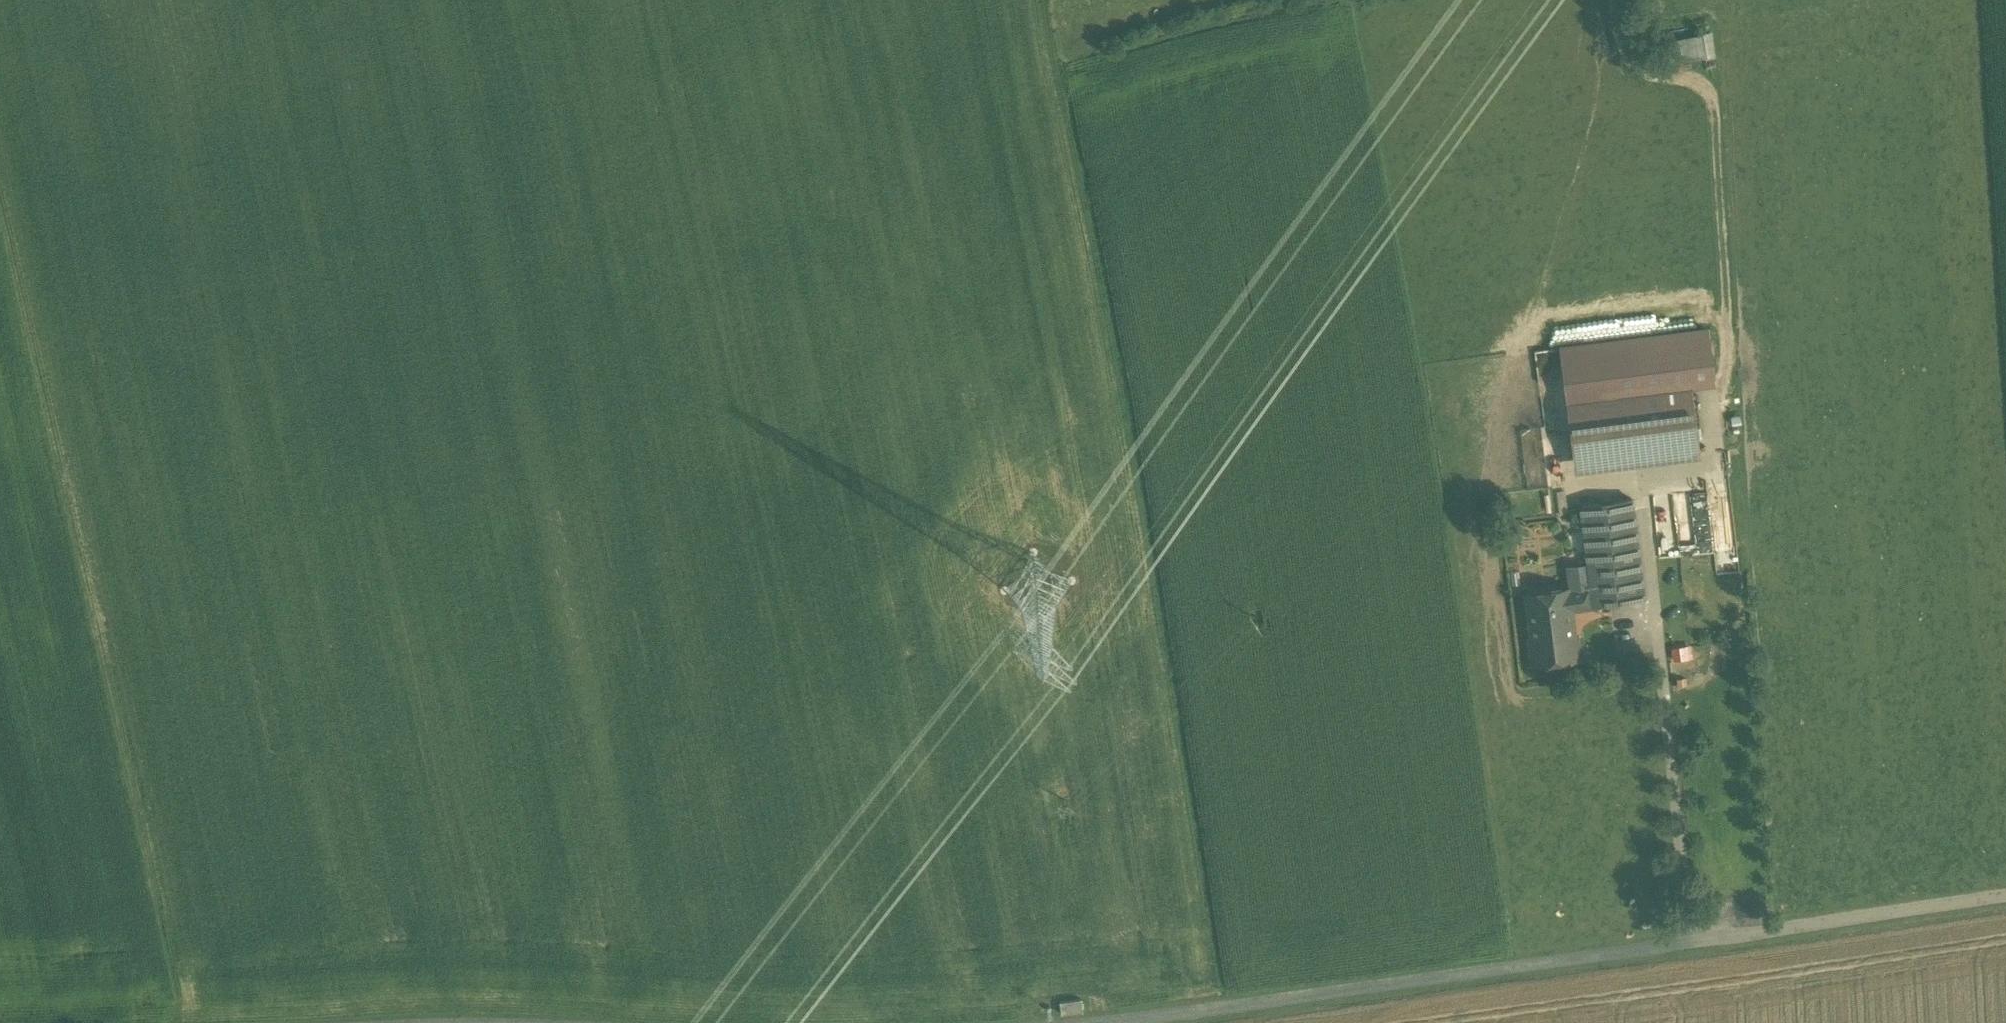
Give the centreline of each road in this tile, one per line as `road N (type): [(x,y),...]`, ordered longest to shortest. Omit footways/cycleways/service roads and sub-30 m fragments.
road 1 (track): [(1724,347),(1713,122),(1696,93),(1629,61),(1619,0)]

